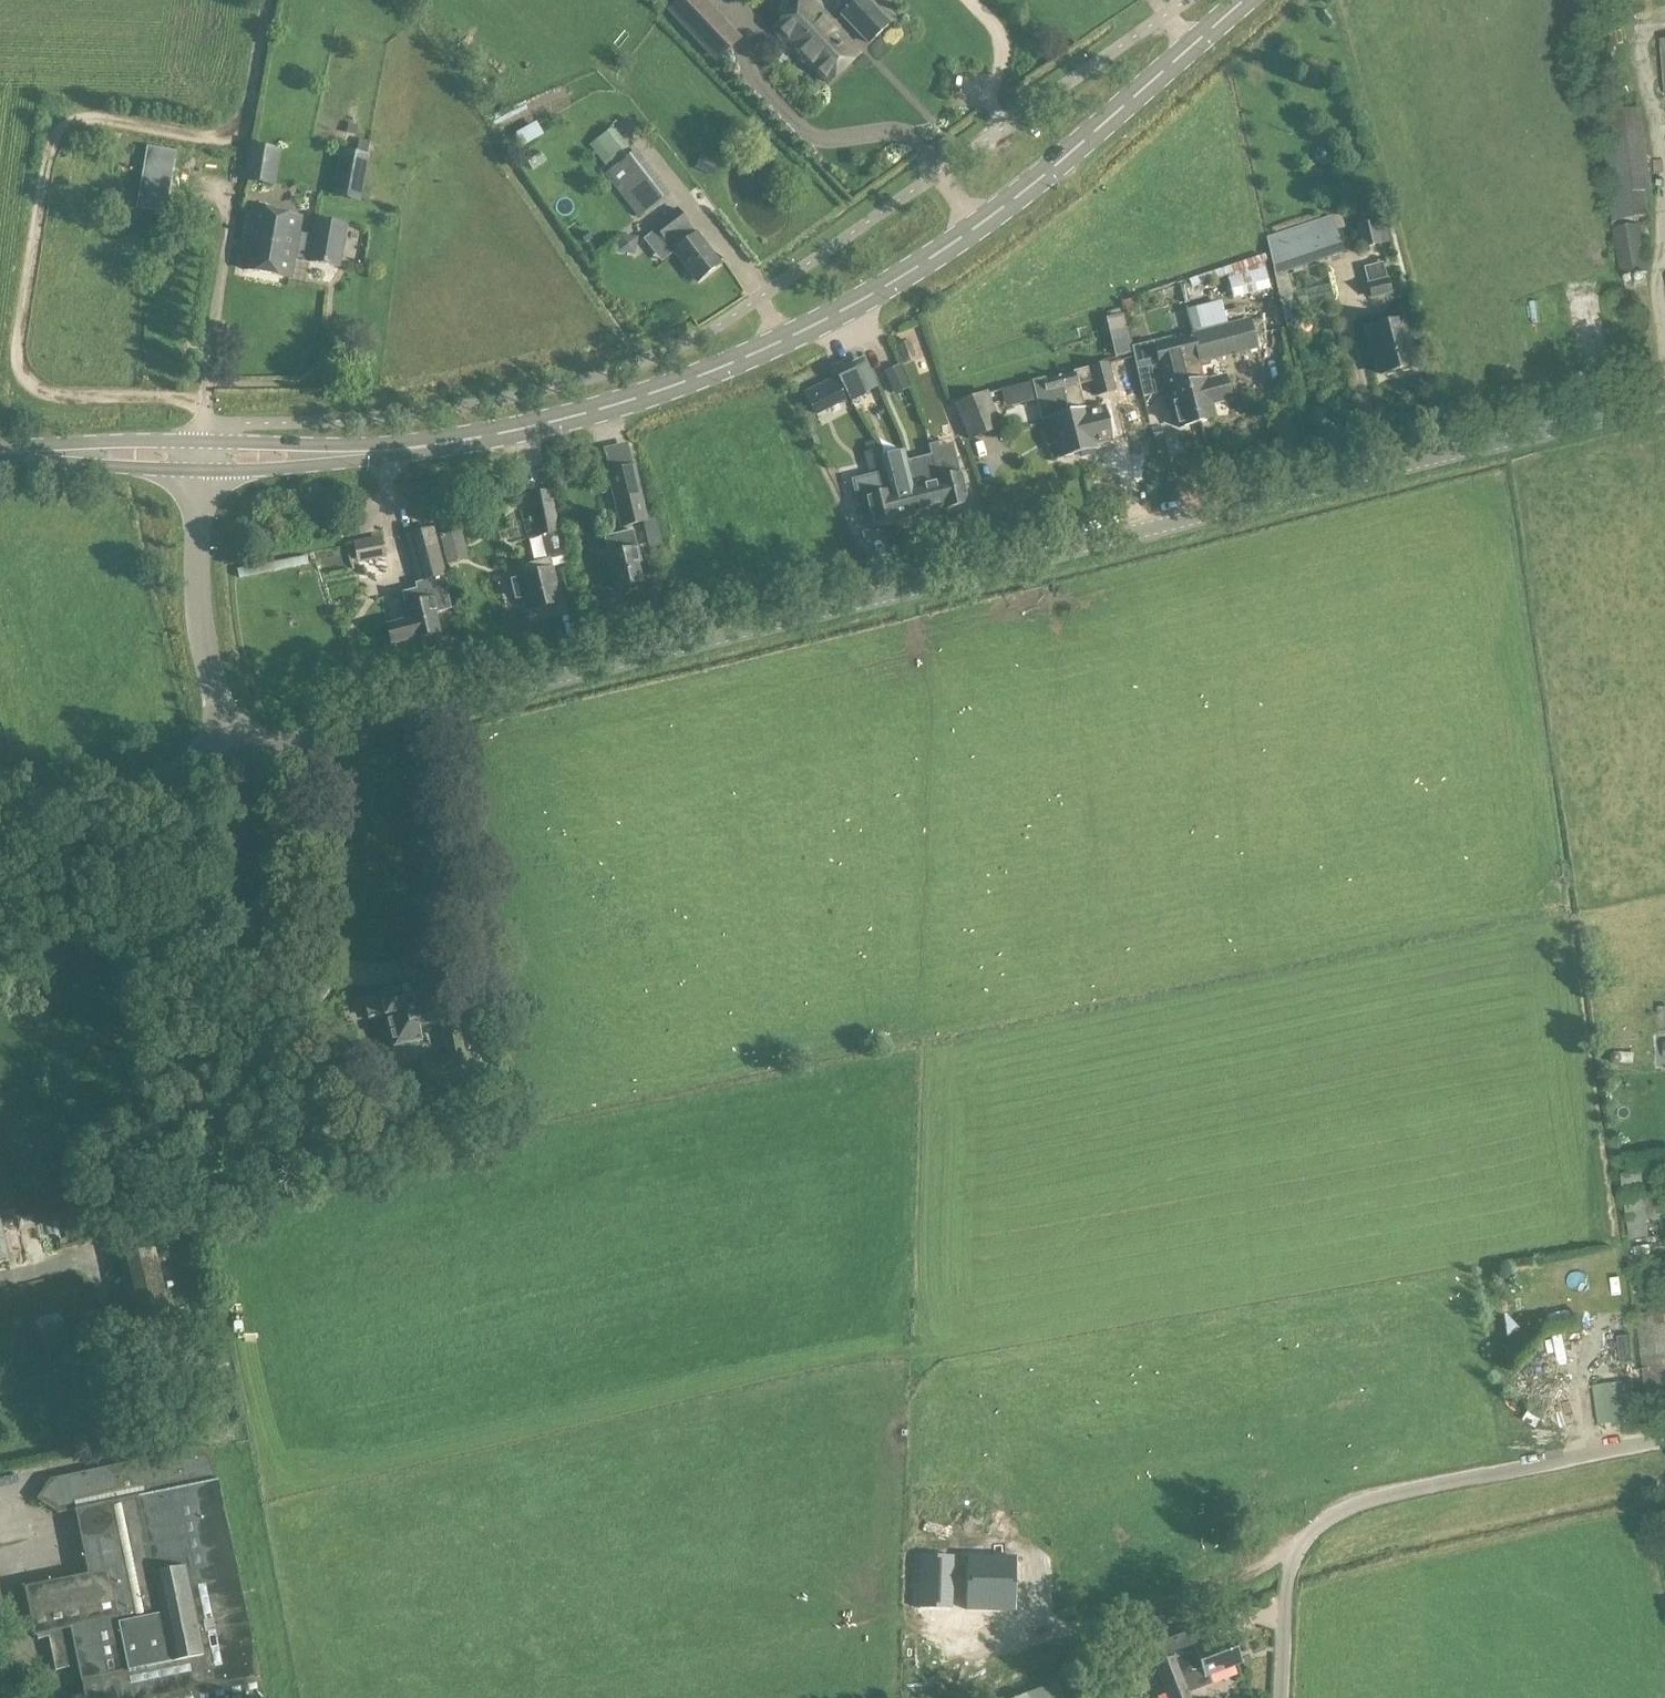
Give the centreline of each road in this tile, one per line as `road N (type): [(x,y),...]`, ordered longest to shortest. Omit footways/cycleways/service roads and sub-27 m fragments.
road 1 (unclassified): [(229,761),(1664,399)]
road 2 (secondary): [(331,455),(528,429),(632,402),(749,357),(919,267),(1239,0)]
road 3 (unclassified): [(1281,1697),(1290,1569),(1321,1526),(1373,1501),(1664,1437)]
road 4 (unclassified): [(199,472),(198,619),(229,761)]
road 5 (unclassified): [(0,817),(229,761)]
road 6 (secondary): [(199,472),(283,468),(331,455)]
road 7 (secondary): [(202,442),(71,453)]
road 8 (secondary): [(71,453),(108,467),(199,472)]
road 9 (secondary): [(331,455),(202,442)]

